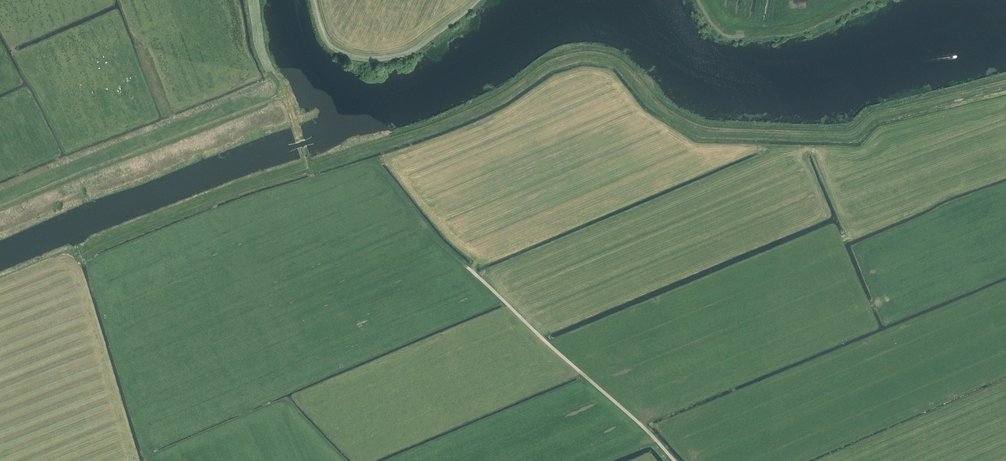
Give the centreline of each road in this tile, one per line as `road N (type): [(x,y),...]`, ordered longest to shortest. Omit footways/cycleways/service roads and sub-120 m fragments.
road 1 (track): [(300,149),(311,163),(450,118),(556,58),(585,52),(616,59),(656,101),(709,127),(851,132),(876,112),(1005,81)]
road 2 (track): [(0,207),(281,98)]
road 3 (track): [(382,174),(467,267)]

